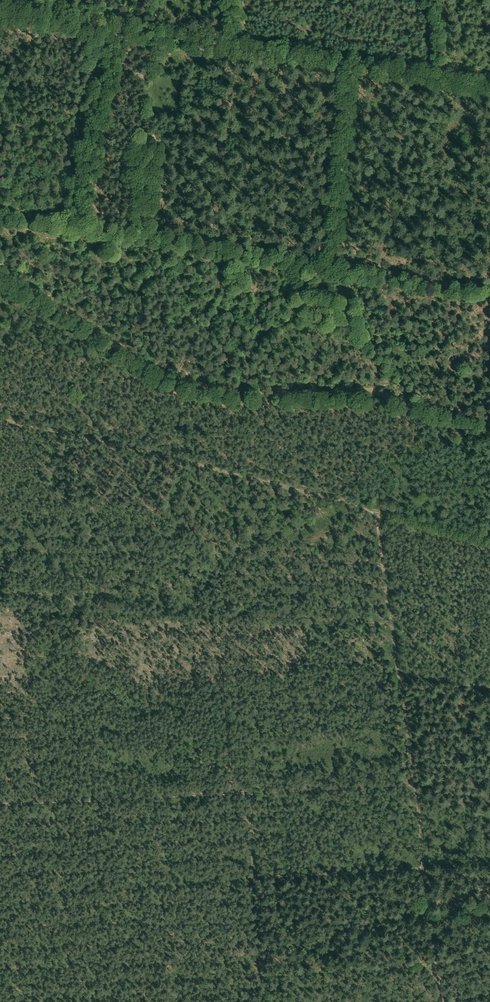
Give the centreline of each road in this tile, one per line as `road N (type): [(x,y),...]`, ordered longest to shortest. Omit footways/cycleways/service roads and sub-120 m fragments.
road 1 (track): [(0,415),(489,540)]
road 2 (track): [(376,510),(443,1001)]
road 3 (track): [(489,91),(0,17)]
road 4 (track): [(345,502),(399,452),(489,423)]

